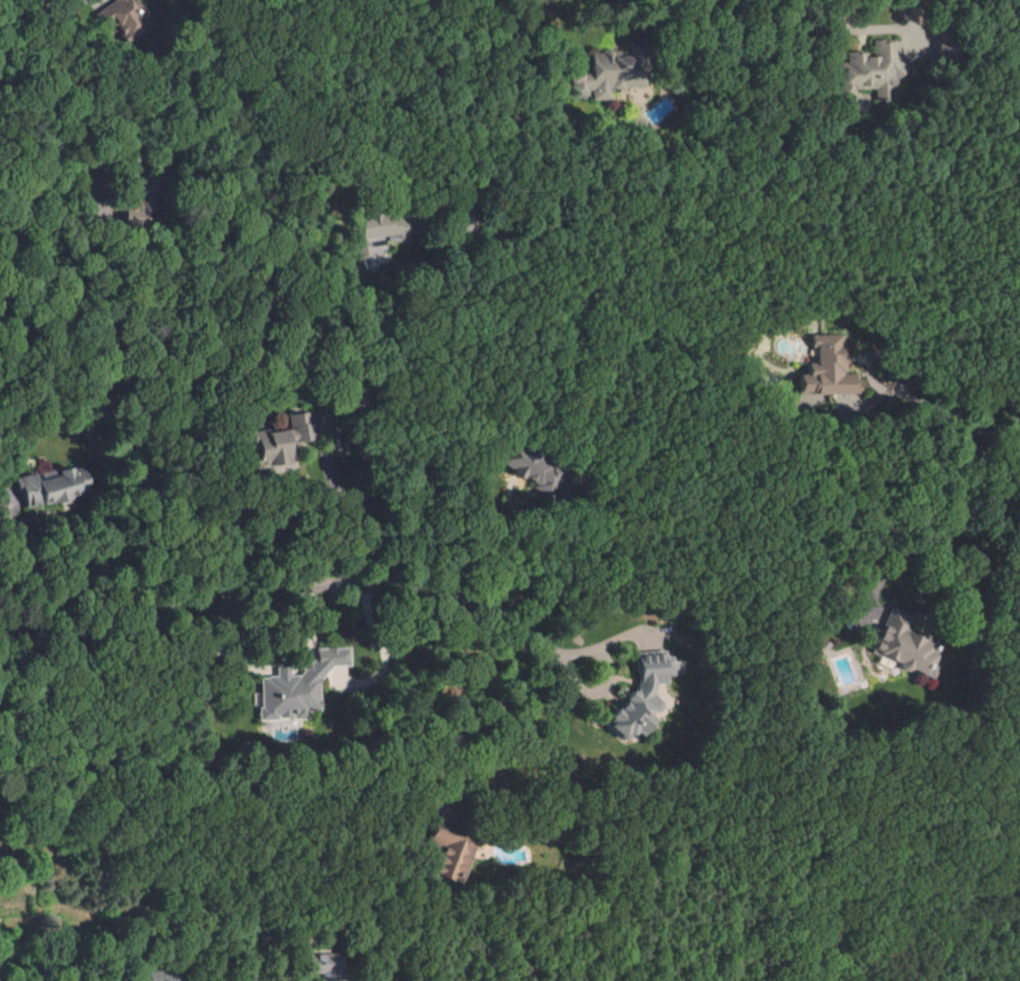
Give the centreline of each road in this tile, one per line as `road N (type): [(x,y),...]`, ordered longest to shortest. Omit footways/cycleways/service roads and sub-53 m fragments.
road 1 (residential): [(0,631),(78,640),(167,605),(282,587),(393,587),(442,604)]
road 2 (residential): [(442,604),(485,612),(510,603),(512,587),(497,570),(455,560),(442,568),(442,604)]

